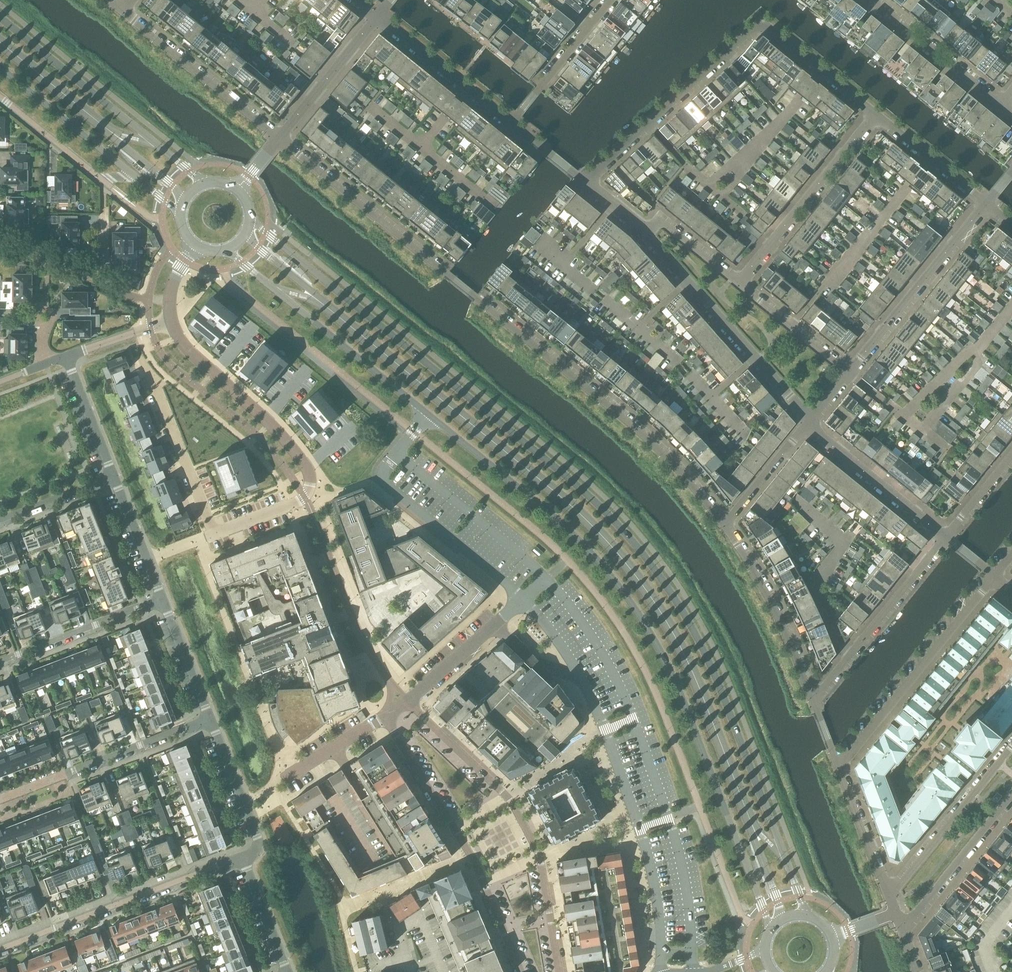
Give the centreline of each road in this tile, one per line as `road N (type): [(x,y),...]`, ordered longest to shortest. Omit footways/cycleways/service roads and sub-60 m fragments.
road 1 (secondary): [(807,915),(700,641),(632,542),(591,498),(251,219)]
road 2 (secondary): [(427,414),(581,542),(641,616),(771,930)]
road 3 (residential): [(729,521),(624,415),(275,144)]
road 4 (residential): [(145,362),(215,534),(304,496),(306,467),(180,340),(172,320)]
road 5 (residential): [(586,182),(761,26),(874,118)]
road 6 (unclassified): [(560,971),(540,859),(513,804),(408,700)]
road 7 (unclassified): [(385,716),(472,857),(521,971)]
road 8 (secondary): [(203,183),(0,15)]
road 9 (residential): [(0,952),(242,857)]
road 10 (secondary): [(228,249),(427,414)]
road 11 (residential): [(811,425),(642,239)]
road 12 (residential): [(837,765),(994,576)]
road 13 (residential): [(210,718),(0,798)]
road 14 (residential): [(850,373),(986,204)]
road 15 (residential): [(874,118),(743,285)]
road 16 (residential): [(946,537),(811,697)]
road 17 (residential): [(275,144),(119,13)]
road 18 (residential): [(729,521),(811,697)]
road 19 (residential): [(1011,746),(886,893)]
road 20 (secondary): [(0,64),(140,179)]
road 21 (residential): [(170,301),(130,296),(0,244)]
road 22 (residential): [(811,425),(946,537)]
road 23 (residential): [(0,663),(163,602)]
road 24 (residential): [(898,926),(1011,794)]
road 25 (residential): [(510,123),(379,15)]
road 26 (residential): [(0,97),(102,179),(140,179)]
road 27 (residential): [(275,144),(379,15)]
road 28 (residential): [(872,0),(1001,103)]
road 29 (residential): [(611,0),(510,123)]
road 30 (residential): [(210,718),(258,838),(256,850),(242,857)]
road 31 (unclassified): [(524,599),(408,700)]
road 32 (residential): [(874,118),(986,204)]
road 33 (residential): [(850,373),(743,285)]
road 34 (residential): [(886,893),(837,765)]
road 35 (residential): [(117,478),(163,602)]
road 36 (residential): [(66,356),(117,478)]
road 37 (residential): [(642,239),(662,223),(743,285)]
road 38 (residential): [(729,521),(811,425)]
road 39 (residential): [(163,602),(210,718)]
road 40 (residential): [(117,478),(0,520)]
road 41 (residential): [(242,857),(287,971)]

